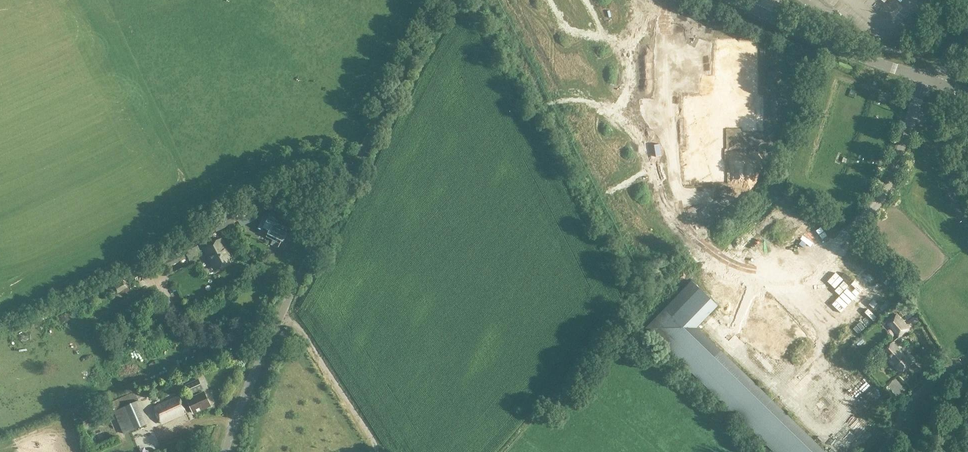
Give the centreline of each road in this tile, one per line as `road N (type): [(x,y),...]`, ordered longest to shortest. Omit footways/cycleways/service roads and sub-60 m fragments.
road 1 (residential): [(912,115),(877,203),(817,263),(785,277),(734,269),(699,249),(665,181)]
road 2 (unclassified): [(282,314),(441,0)]
road 3 (tertiary): [(929,80),(734,0)]
road 4 (unclassified): [(378,451),(282,314)]
road 5 (unclassified): [(225,451),(282,314)]
road 6 (unclassified): [(912,115),(936,138),(967,230)]
road 7 (unclassified): [(967,360),(917,397),(882,451)]

